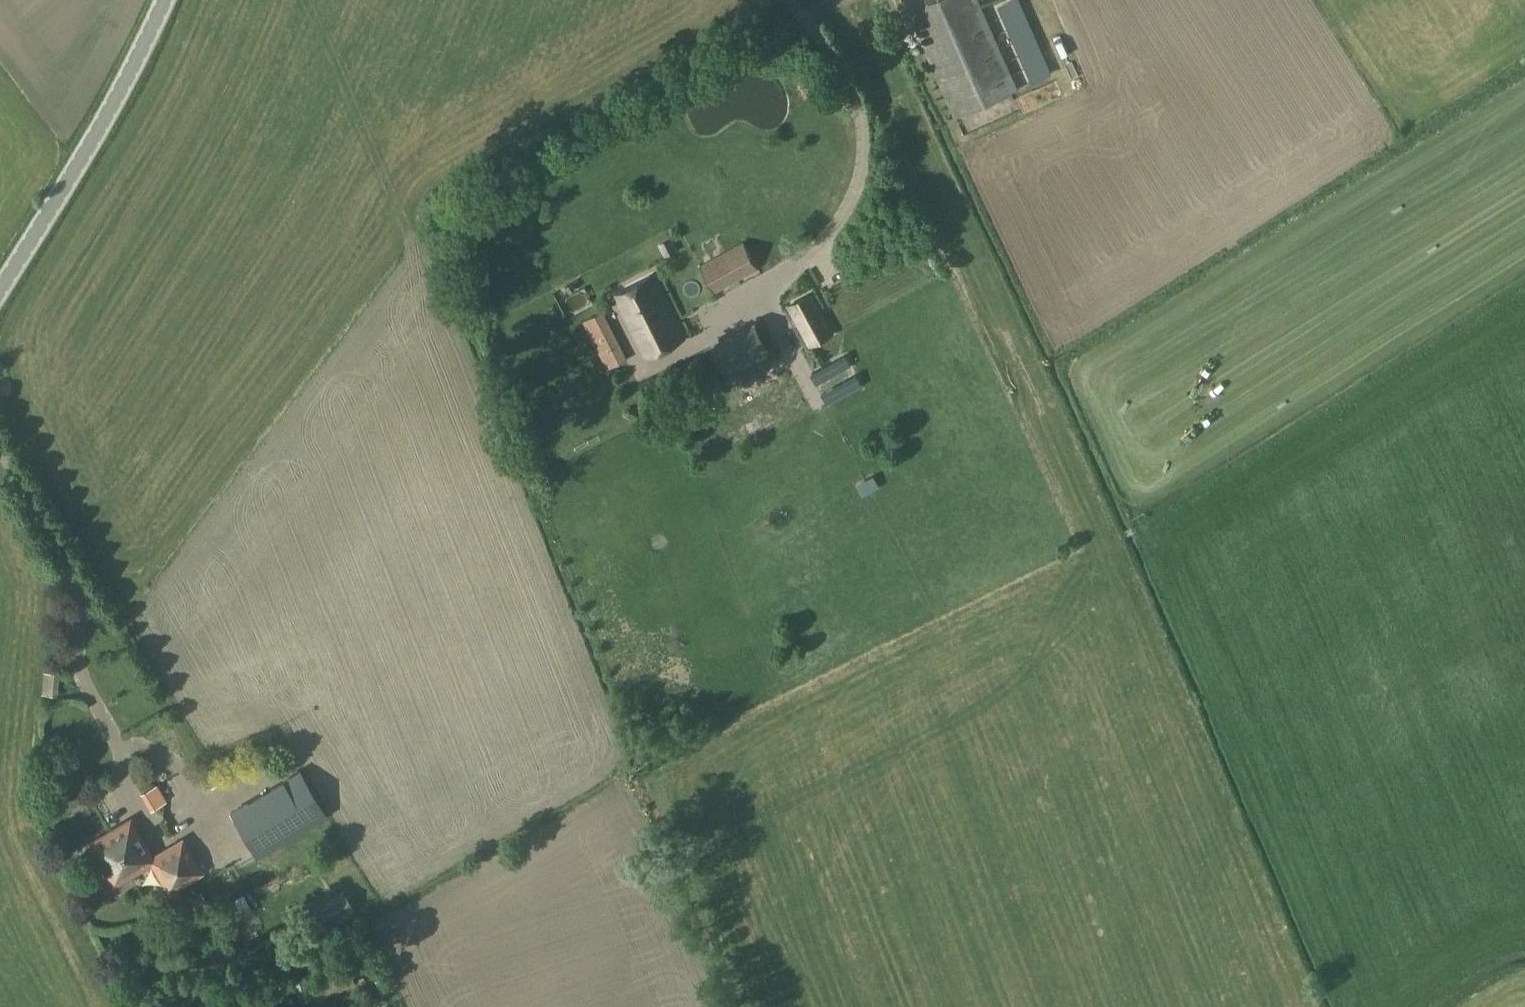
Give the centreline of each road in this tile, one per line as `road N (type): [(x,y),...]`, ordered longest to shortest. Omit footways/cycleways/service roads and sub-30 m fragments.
road 1 (tertiary): [(0,287),(165,0)]

